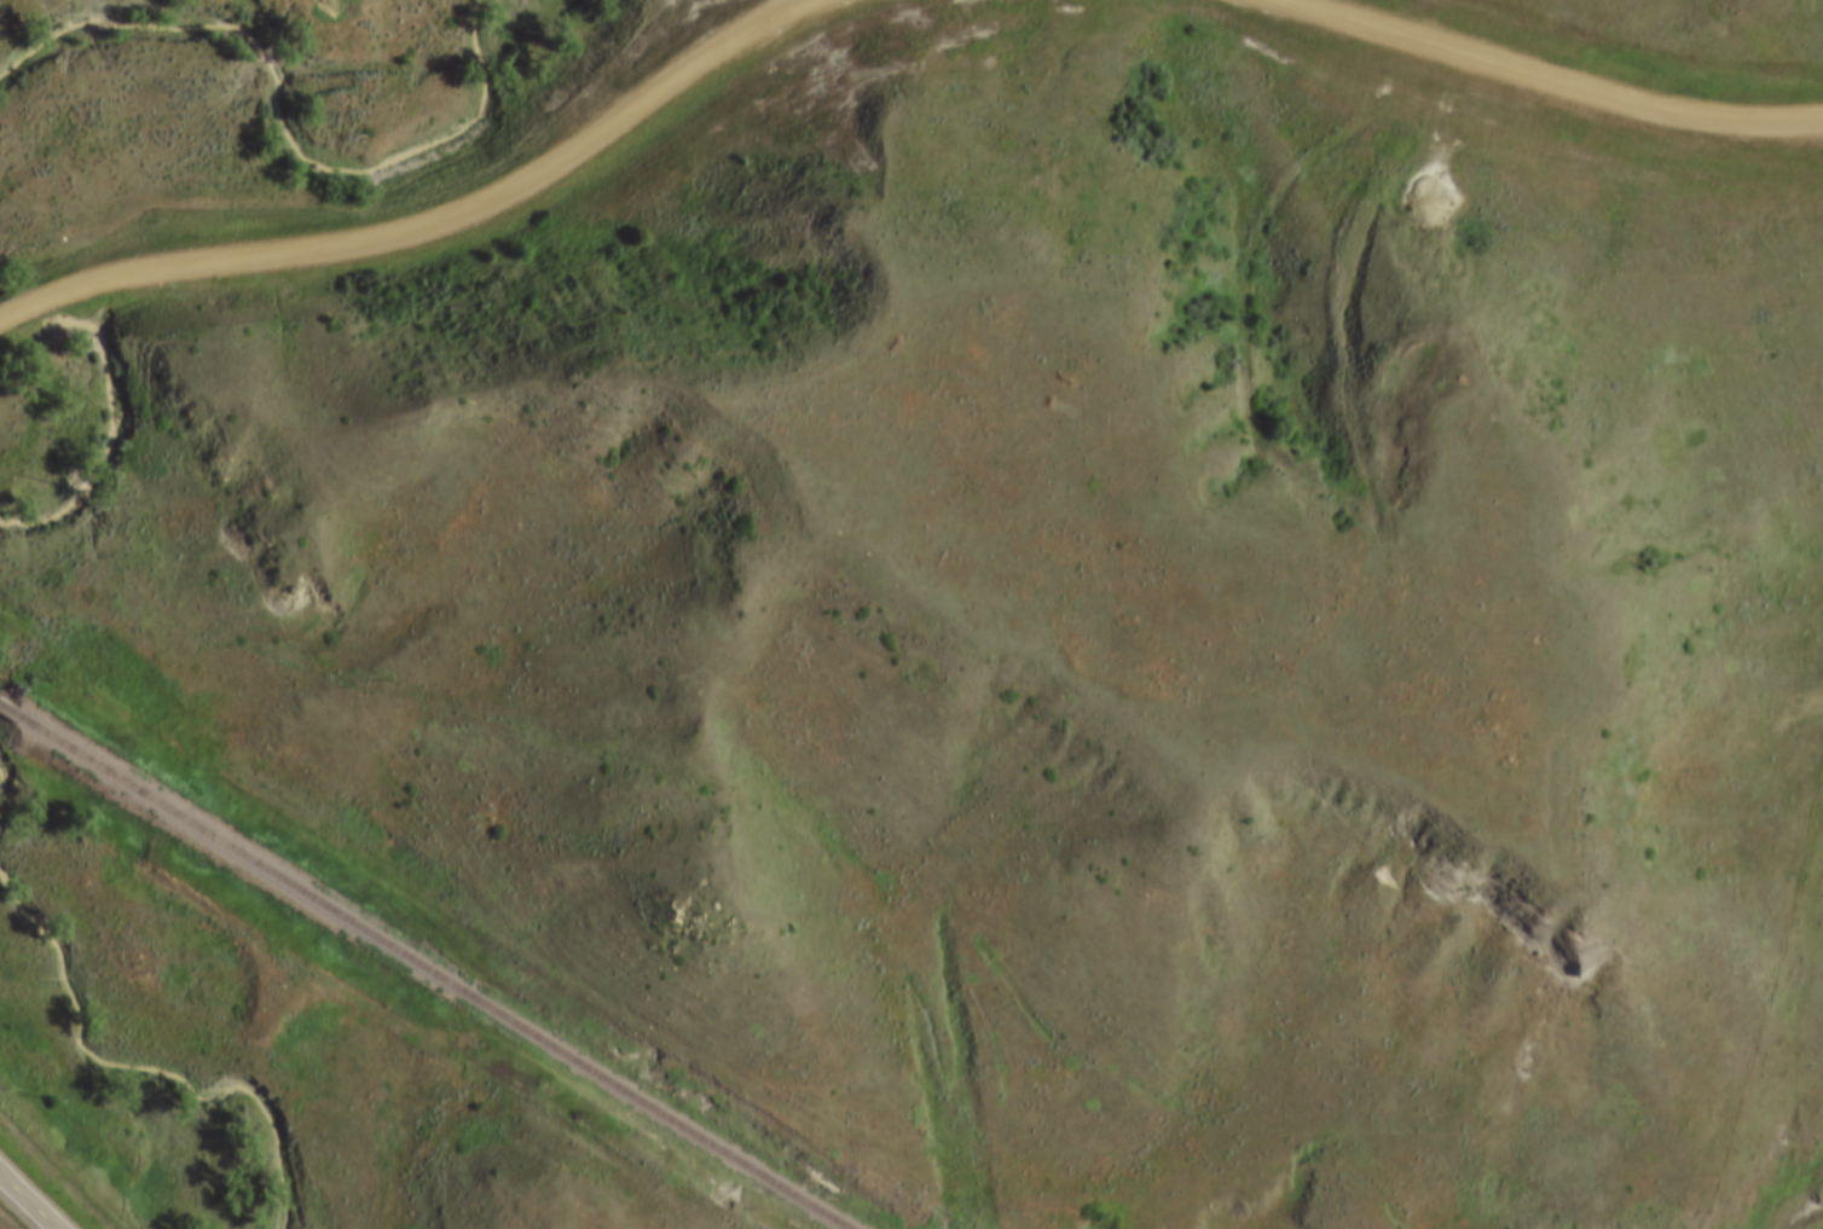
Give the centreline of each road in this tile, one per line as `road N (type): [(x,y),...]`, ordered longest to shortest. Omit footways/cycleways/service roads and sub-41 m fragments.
road 1 (residential): [(797,0),(502,195),(441,224),(382,242),(190,256),(114,272),(0,319)]
road 2 (residential): [(1822,138),(1229,0)]

